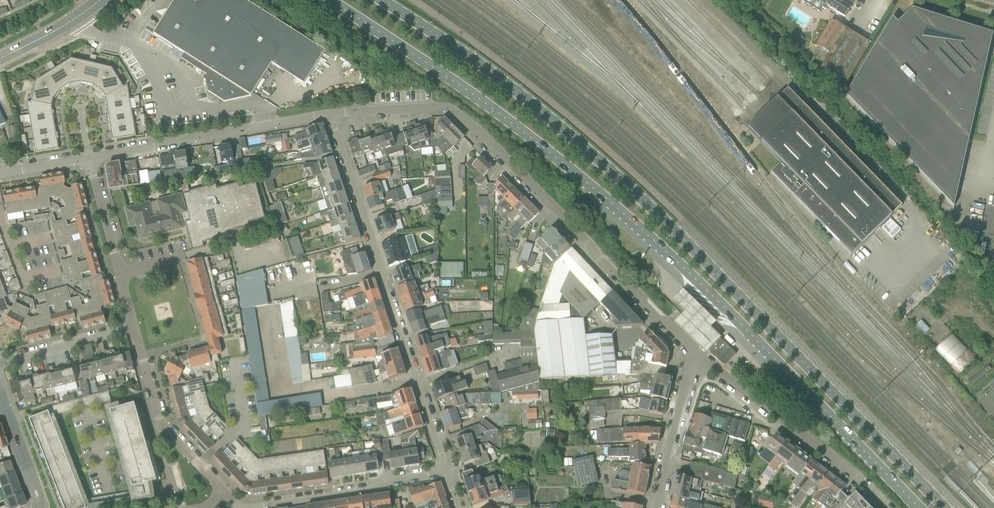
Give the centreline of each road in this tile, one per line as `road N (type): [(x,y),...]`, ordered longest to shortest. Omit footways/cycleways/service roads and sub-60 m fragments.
road 1 (secondary): [(330,0),(508,120),(612,204),(919,507)]
road 2 (secondary): [(945,507),(648,204),(504,83),(381,0)]
road 3 (residential): [(450,473),(330,114)]
road 4 (residential): [(701,359),(459,113)]
road 5 (residential): [(91,159),(330,114)]
road 6 (residential): [(888,507),(701,359)]
road 7 (residential): [(242,507),(450,473)]
road 8 (residential): [(224,492),(162,425),(133,325)]
road 9 (residential): [(133,325),(91,159)]
road 10 (residential): [(657,507),(701,359)]
road 11 (residential): [(0,362),(133,325)]
road 12 (residential): [(330,114),(459,113)]

